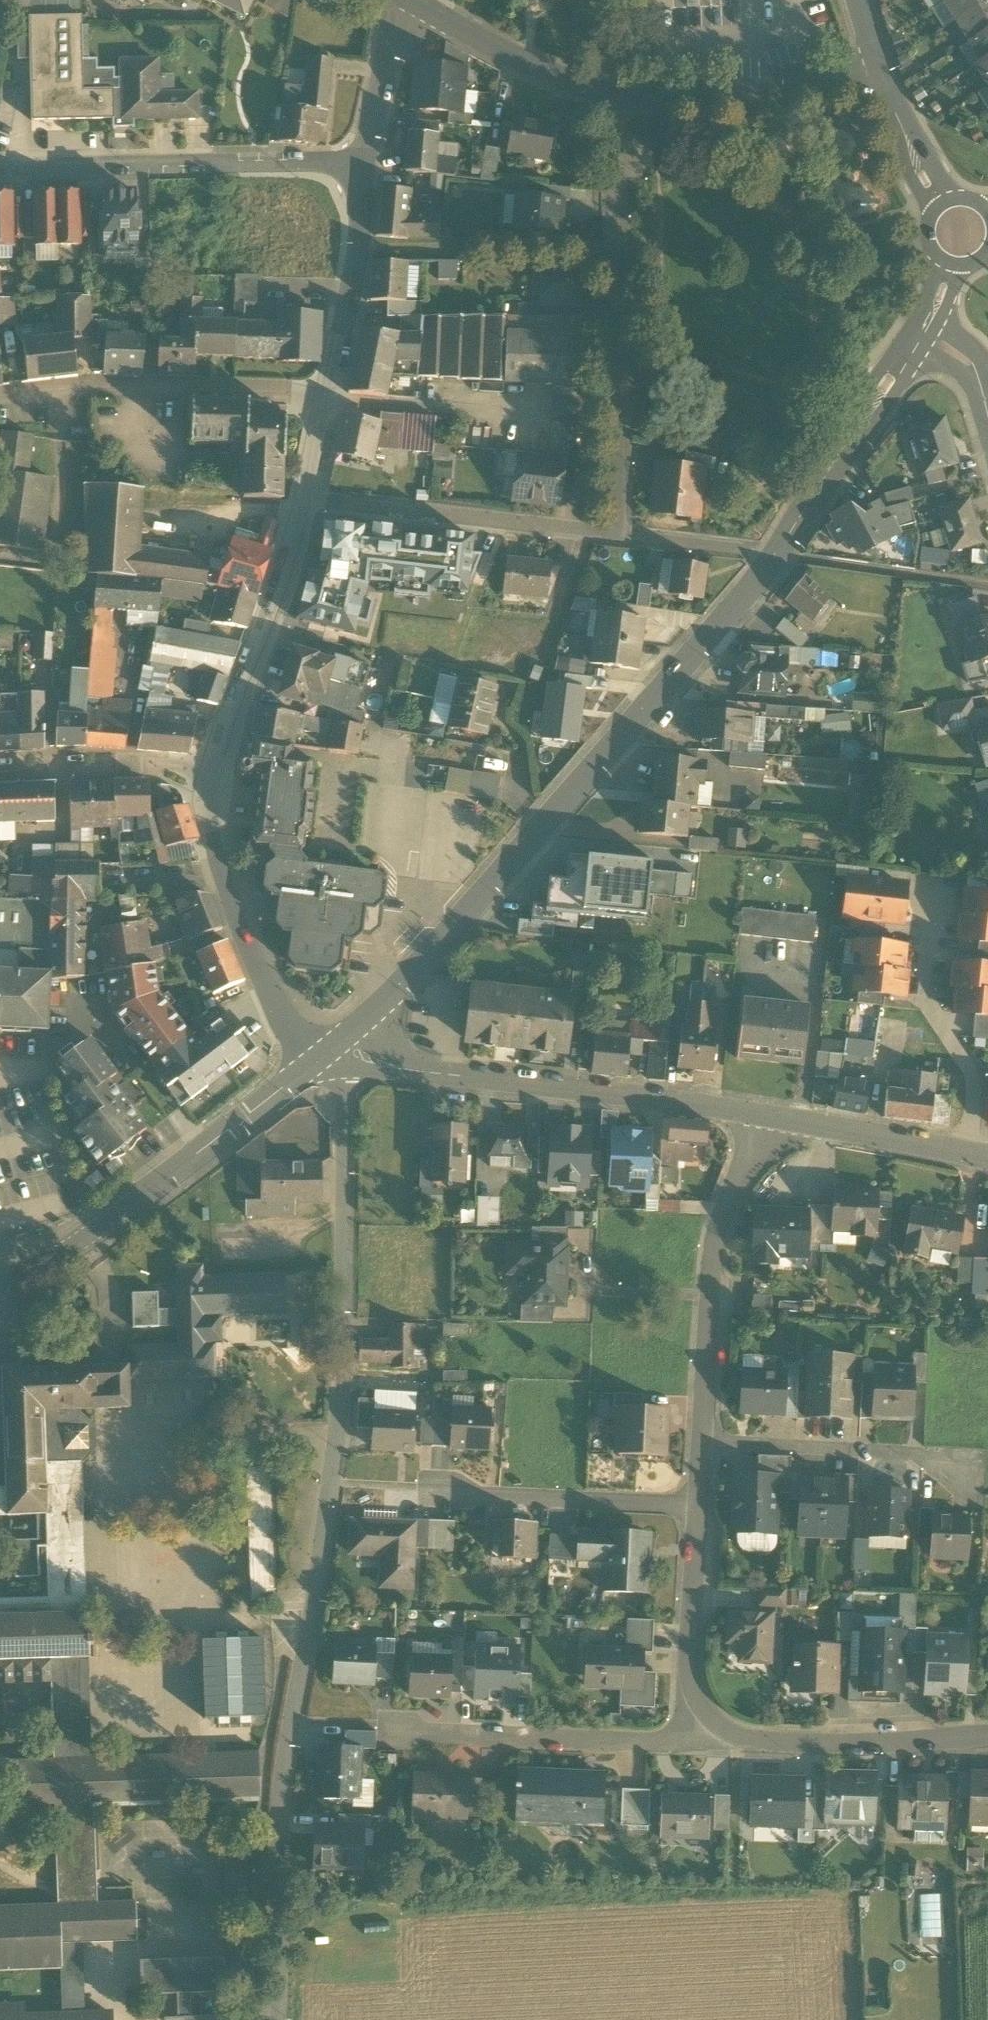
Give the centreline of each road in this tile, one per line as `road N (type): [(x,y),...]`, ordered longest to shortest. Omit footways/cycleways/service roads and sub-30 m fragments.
road 1 (unclassified): [(325,1053),(342,1083),(343,1111),(343,1357),(331,1484),(292,1721),(280,2019)]
road 2 (tertiary): [(338,1041),(776,553)]
road 3 (tertiary): [(764,1115),(395,1068),(338,1041)]
road 4 (residential): [(609,103),(611,538)]
road 5 (tertiary): [(0,1282),(112,1219),(325,1053)]
road 6 (residential): [(0,166),(367,163)]
road 7 (residential): [(702,1442),(717,1248),(764,1115)]
road 8 (residential): [(326,393),(94,385),(0,395)]
road 9 (residential): [(611,538),(303,498)]
road 10 (residential): [(987,1736),(687,1745)]
road 11 (residential): [(303,498),(212,772)]
road 12 (residential): [(687,1745),(404,1735)]
road 13 (residential): [(884,72),(755,99),(609,103)]
road 14 (tertiary): [(776,553),(923,329)]
road 15 (residential): [(698,1504),(431,1493)]
road 16 (residential): [(702,1442),(966,1459)]
road 17 (residential): [(687,1745),(698,1504)]
road 18 (residential): [(609,103),(404,0)]
road 19 (tertiary): [(987,1159),(764,1115)]
road 20 (residential): [(325,1053),(284,1018),(267,989),(223,865)]
road 21 (residential): [(212,772),(84,765),(0,770)]
road 22 (residential): [(367,163),(338,335)]
road 23 (residential): [(401,0),(367,163)]
road 24 (residential): [(776,553),(611,538)]
road 25 (unclassified): [(941,201),(884,72)]

